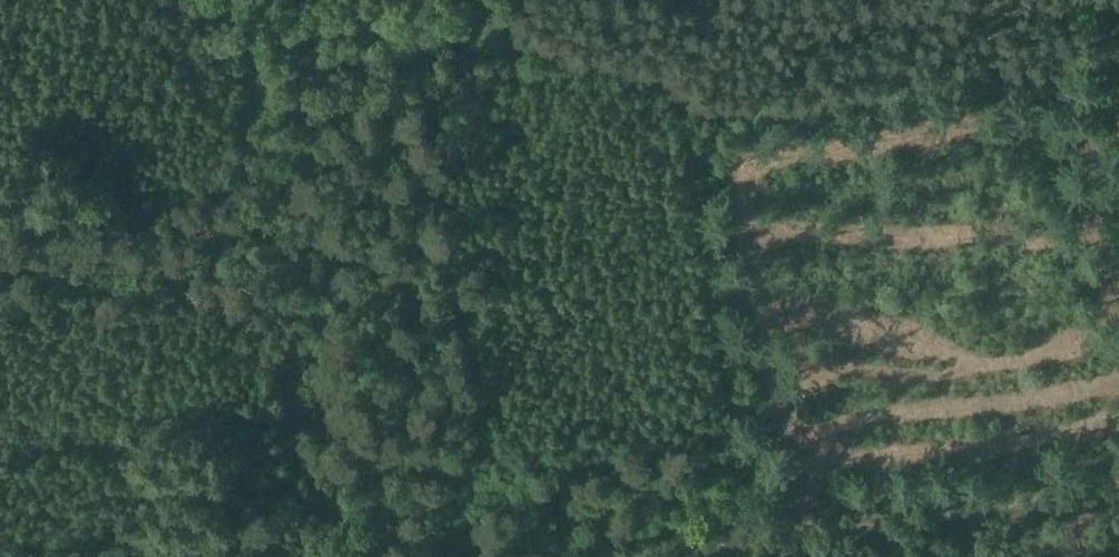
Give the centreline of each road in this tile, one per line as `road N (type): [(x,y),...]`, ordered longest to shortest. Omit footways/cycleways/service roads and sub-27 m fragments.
road 1 (track): [(248,76),(476,46),(686,108),(753,525)]
road 2 (track): [(208,0),(240,48),(251,89),(256,164),(284,291),(290,425),(359,556)]
road 3 (track): [(753,525),(1118,479)]
road 4 (track): [(555,556),(753,525)]

